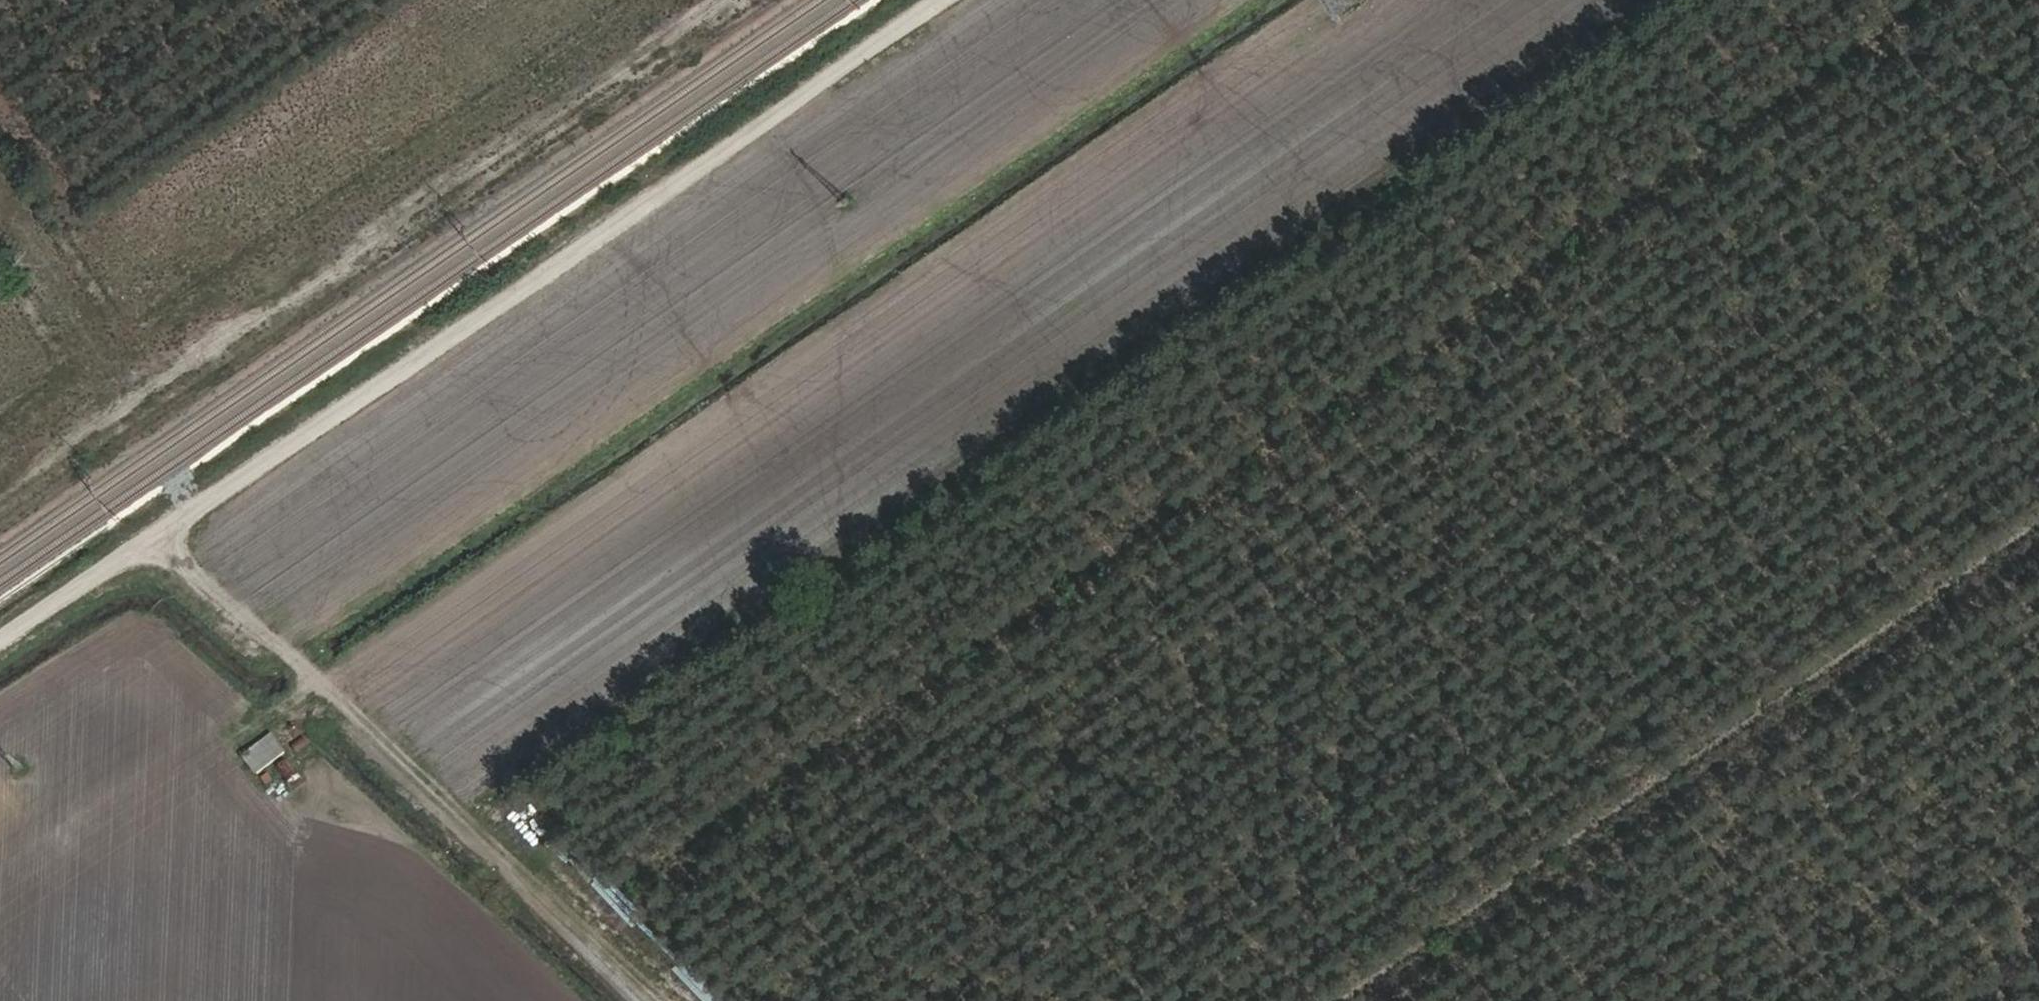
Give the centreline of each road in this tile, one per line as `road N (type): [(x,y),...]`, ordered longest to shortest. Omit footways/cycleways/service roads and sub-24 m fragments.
road 1 (track): [(0,642),(943,0)]

